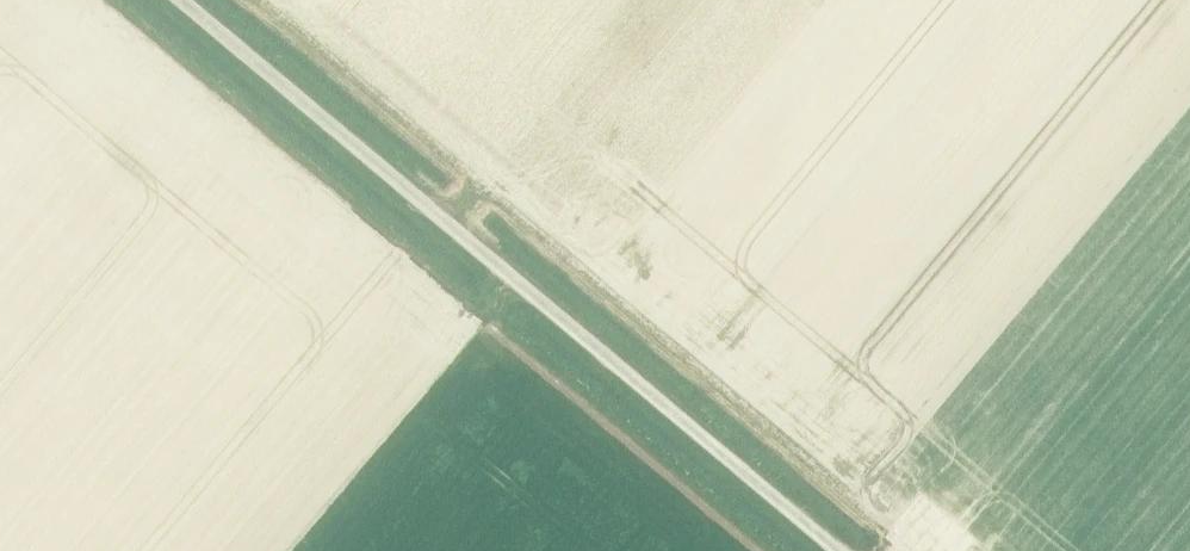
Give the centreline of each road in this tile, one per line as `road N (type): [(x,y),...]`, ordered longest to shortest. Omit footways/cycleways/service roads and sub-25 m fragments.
road 1 (unclassified): [(833,550),(173,0)]

